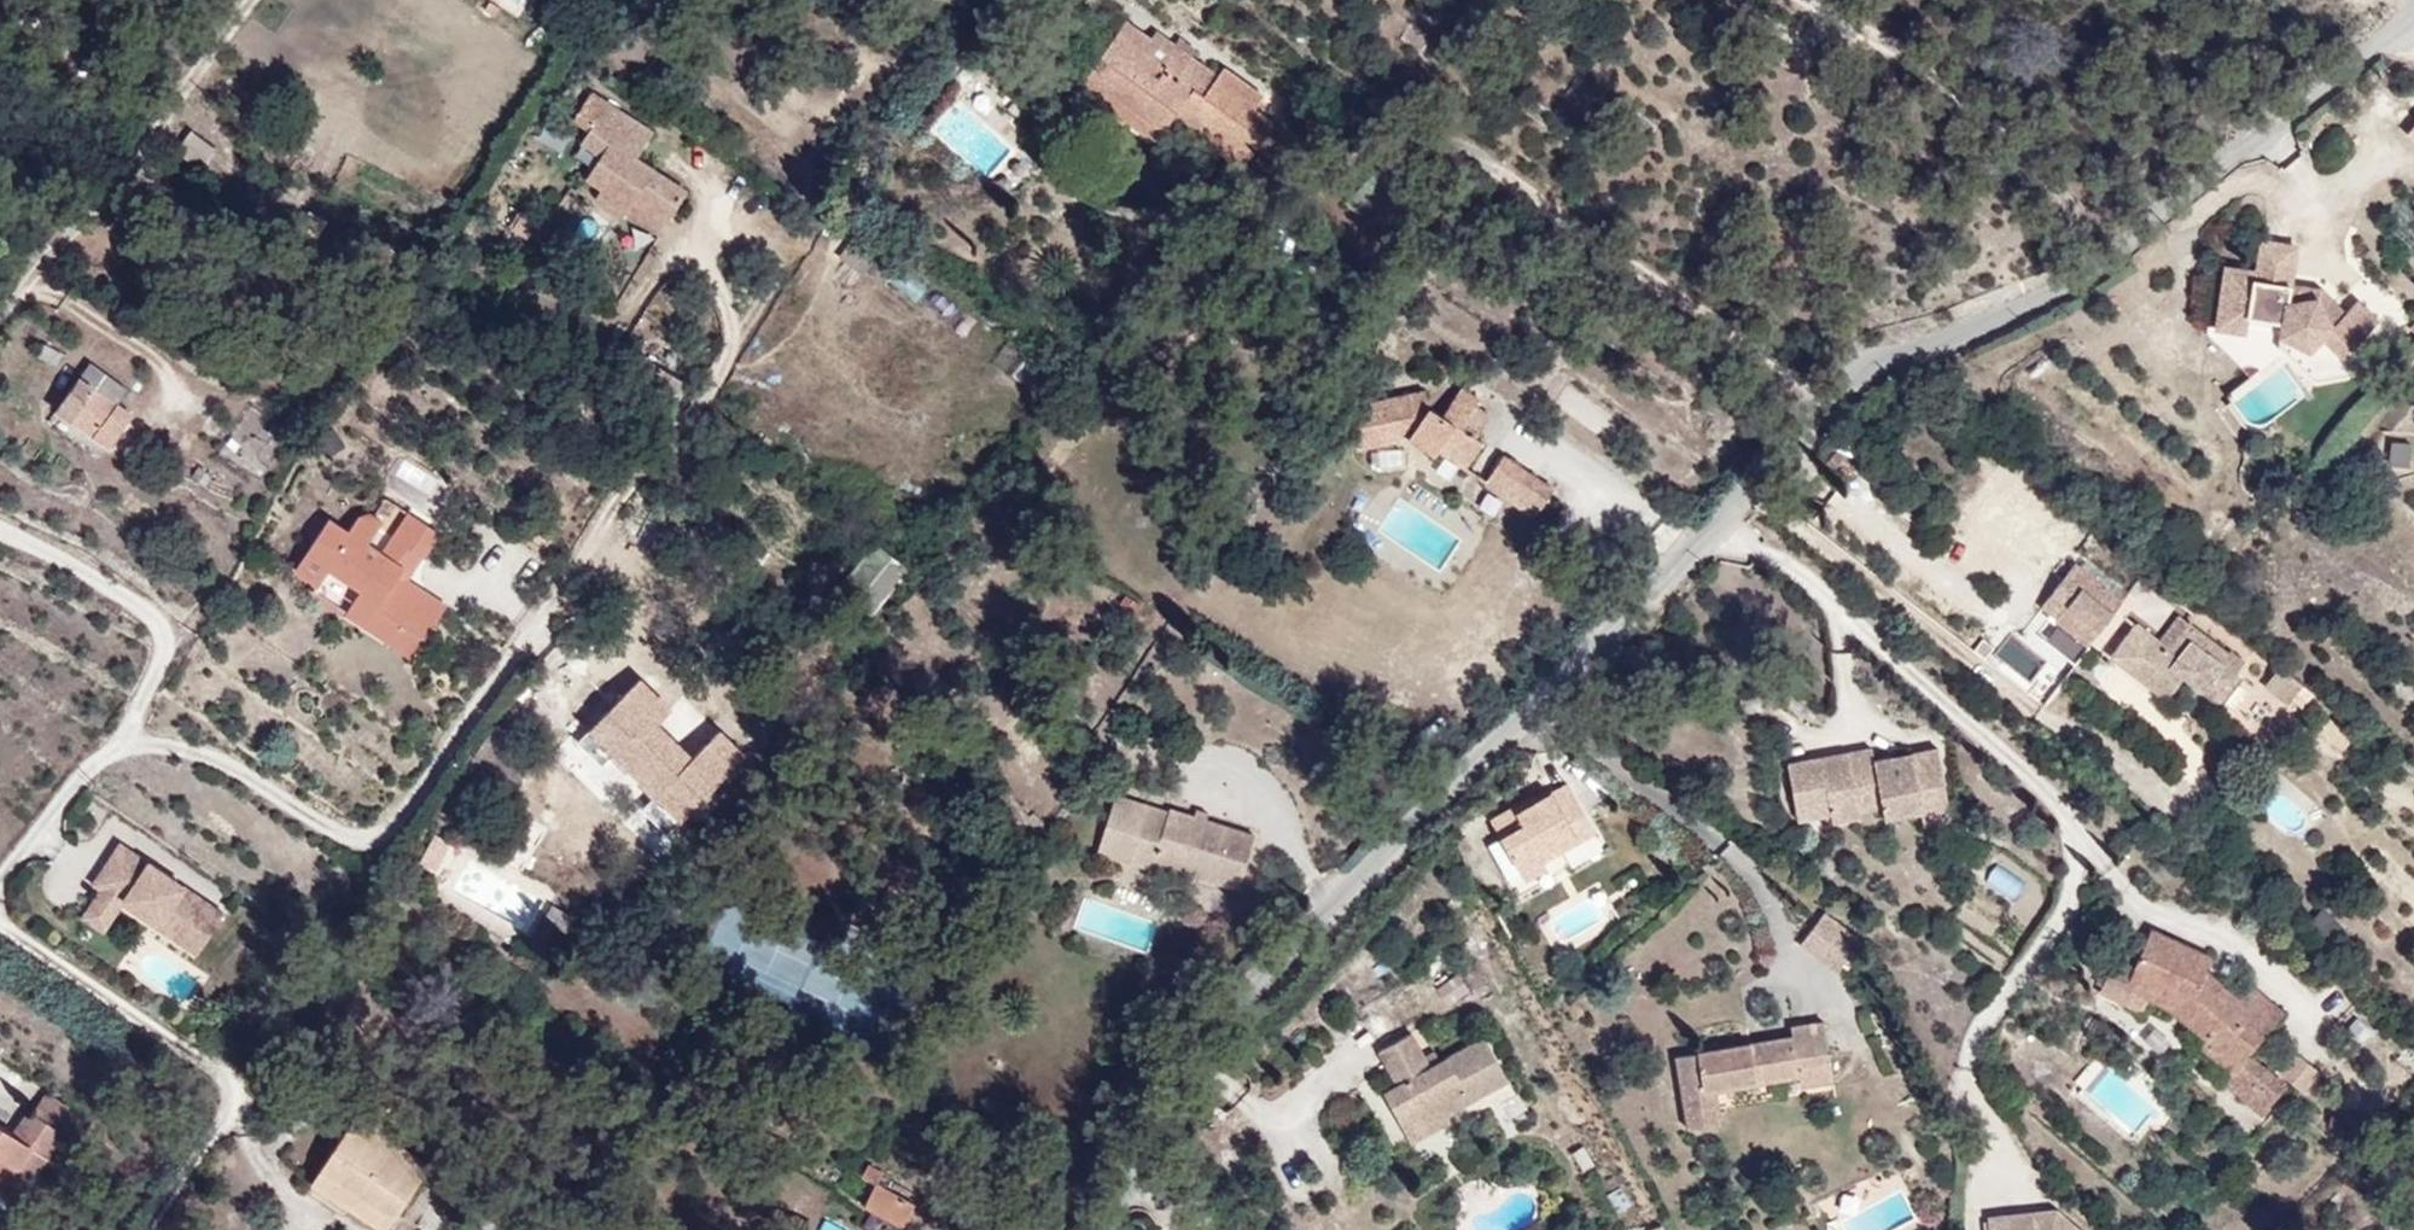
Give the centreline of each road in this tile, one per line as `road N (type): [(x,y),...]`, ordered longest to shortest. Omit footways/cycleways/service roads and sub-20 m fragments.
road 1 (unclassified): [(2413,18),(2093,274),(1884,359),(1824,401),(1617,645),(1423,805),(1394,848),(1247,1001),(1166,1106),(1101,1229)]

